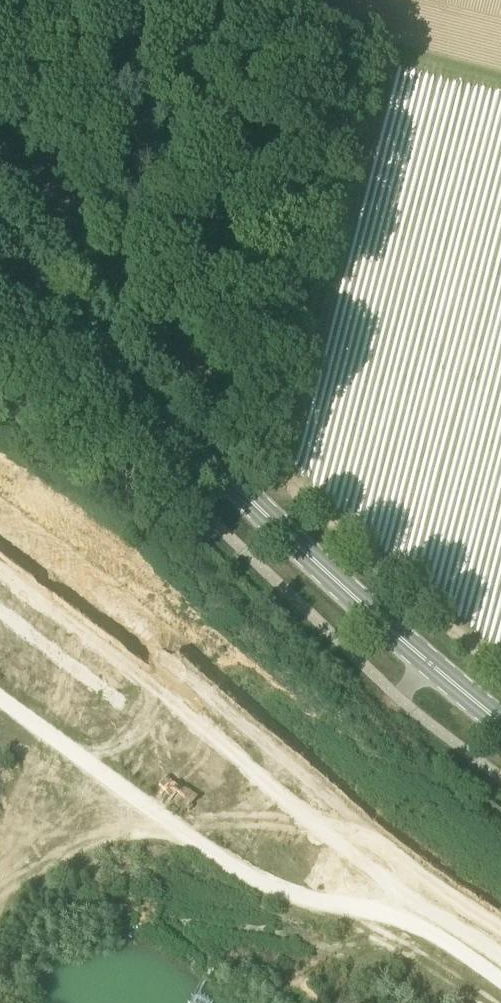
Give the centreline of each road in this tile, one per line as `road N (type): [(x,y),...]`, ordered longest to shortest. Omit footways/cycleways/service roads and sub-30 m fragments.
road 1 (secondary): [(500,723),(293,545),(0,221)]
road 2 (track): [(0,701),(289,901),(404,912),(500,984)]

